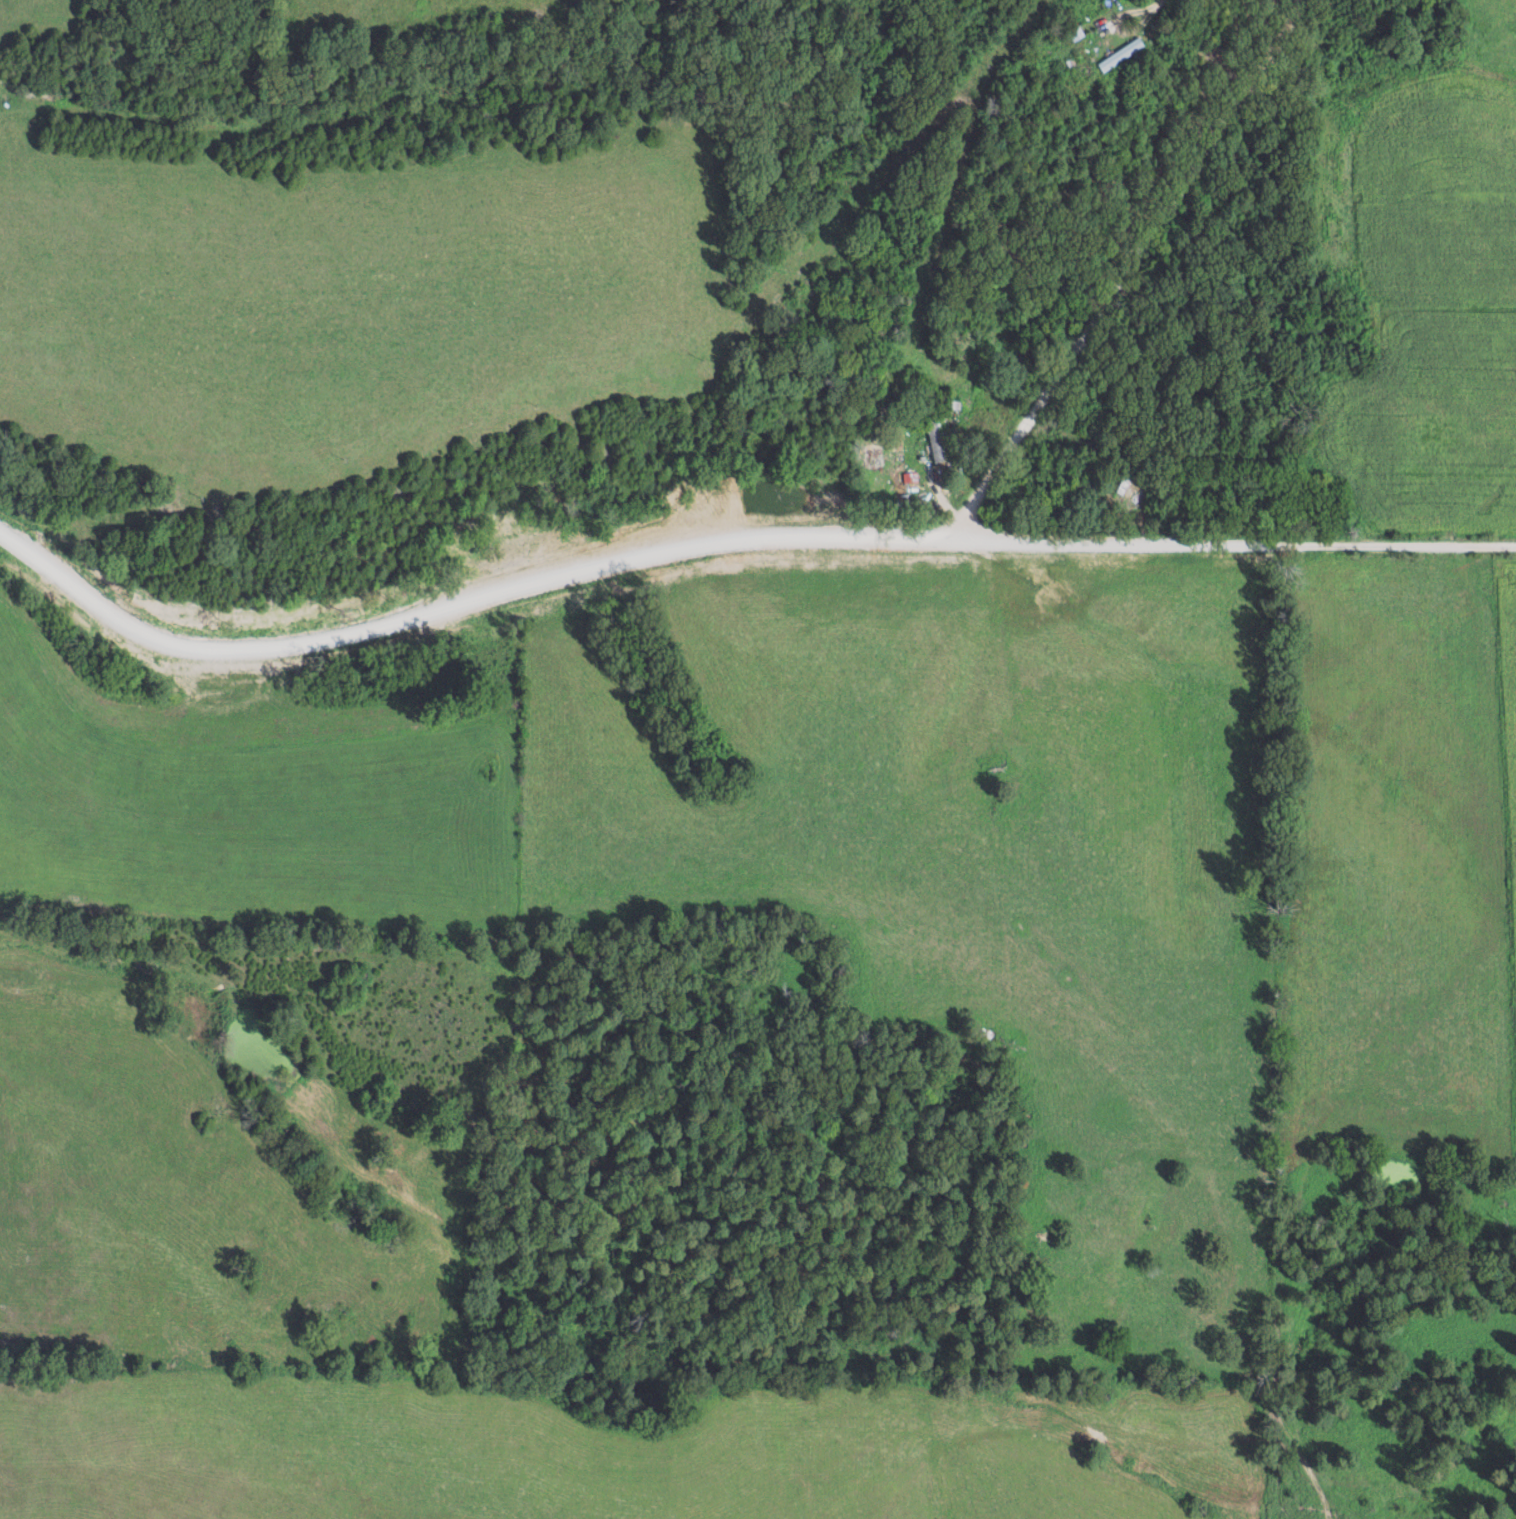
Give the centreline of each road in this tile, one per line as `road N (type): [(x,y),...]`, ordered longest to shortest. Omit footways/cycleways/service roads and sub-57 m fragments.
road 1 (residential): [(1298,0),(1171,218),(964,507),(936,520),(900,531),(707,532),(320,633),(169,634),(0,529)]
road 2 (residential): [(1515,545),(900,531)]
road 3 (residential): [(953,513),(928,484),(936,424),(954,399)]

